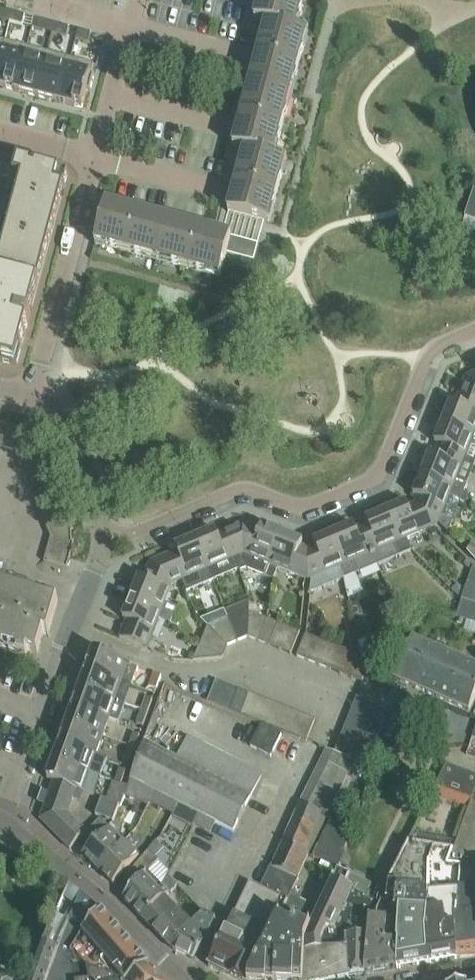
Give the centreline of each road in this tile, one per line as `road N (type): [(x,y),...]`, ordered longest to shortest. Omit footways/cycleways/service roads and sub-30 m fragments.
road 1 (residential): [(104,544),(232,490),(305,505),(367,480),(383,461),(432,347),(474,329)]
road 2 (residential): [(0,817),(104,544)]
road 3 (residential): [(32,394),(96,157)]
road 4 (residential): [(161,956),(82,879),(0,819)]
road 5 (residential): [(104,544),(66,437),(32,394)]
road 6 (residential): [(96,157),(138,0)]

